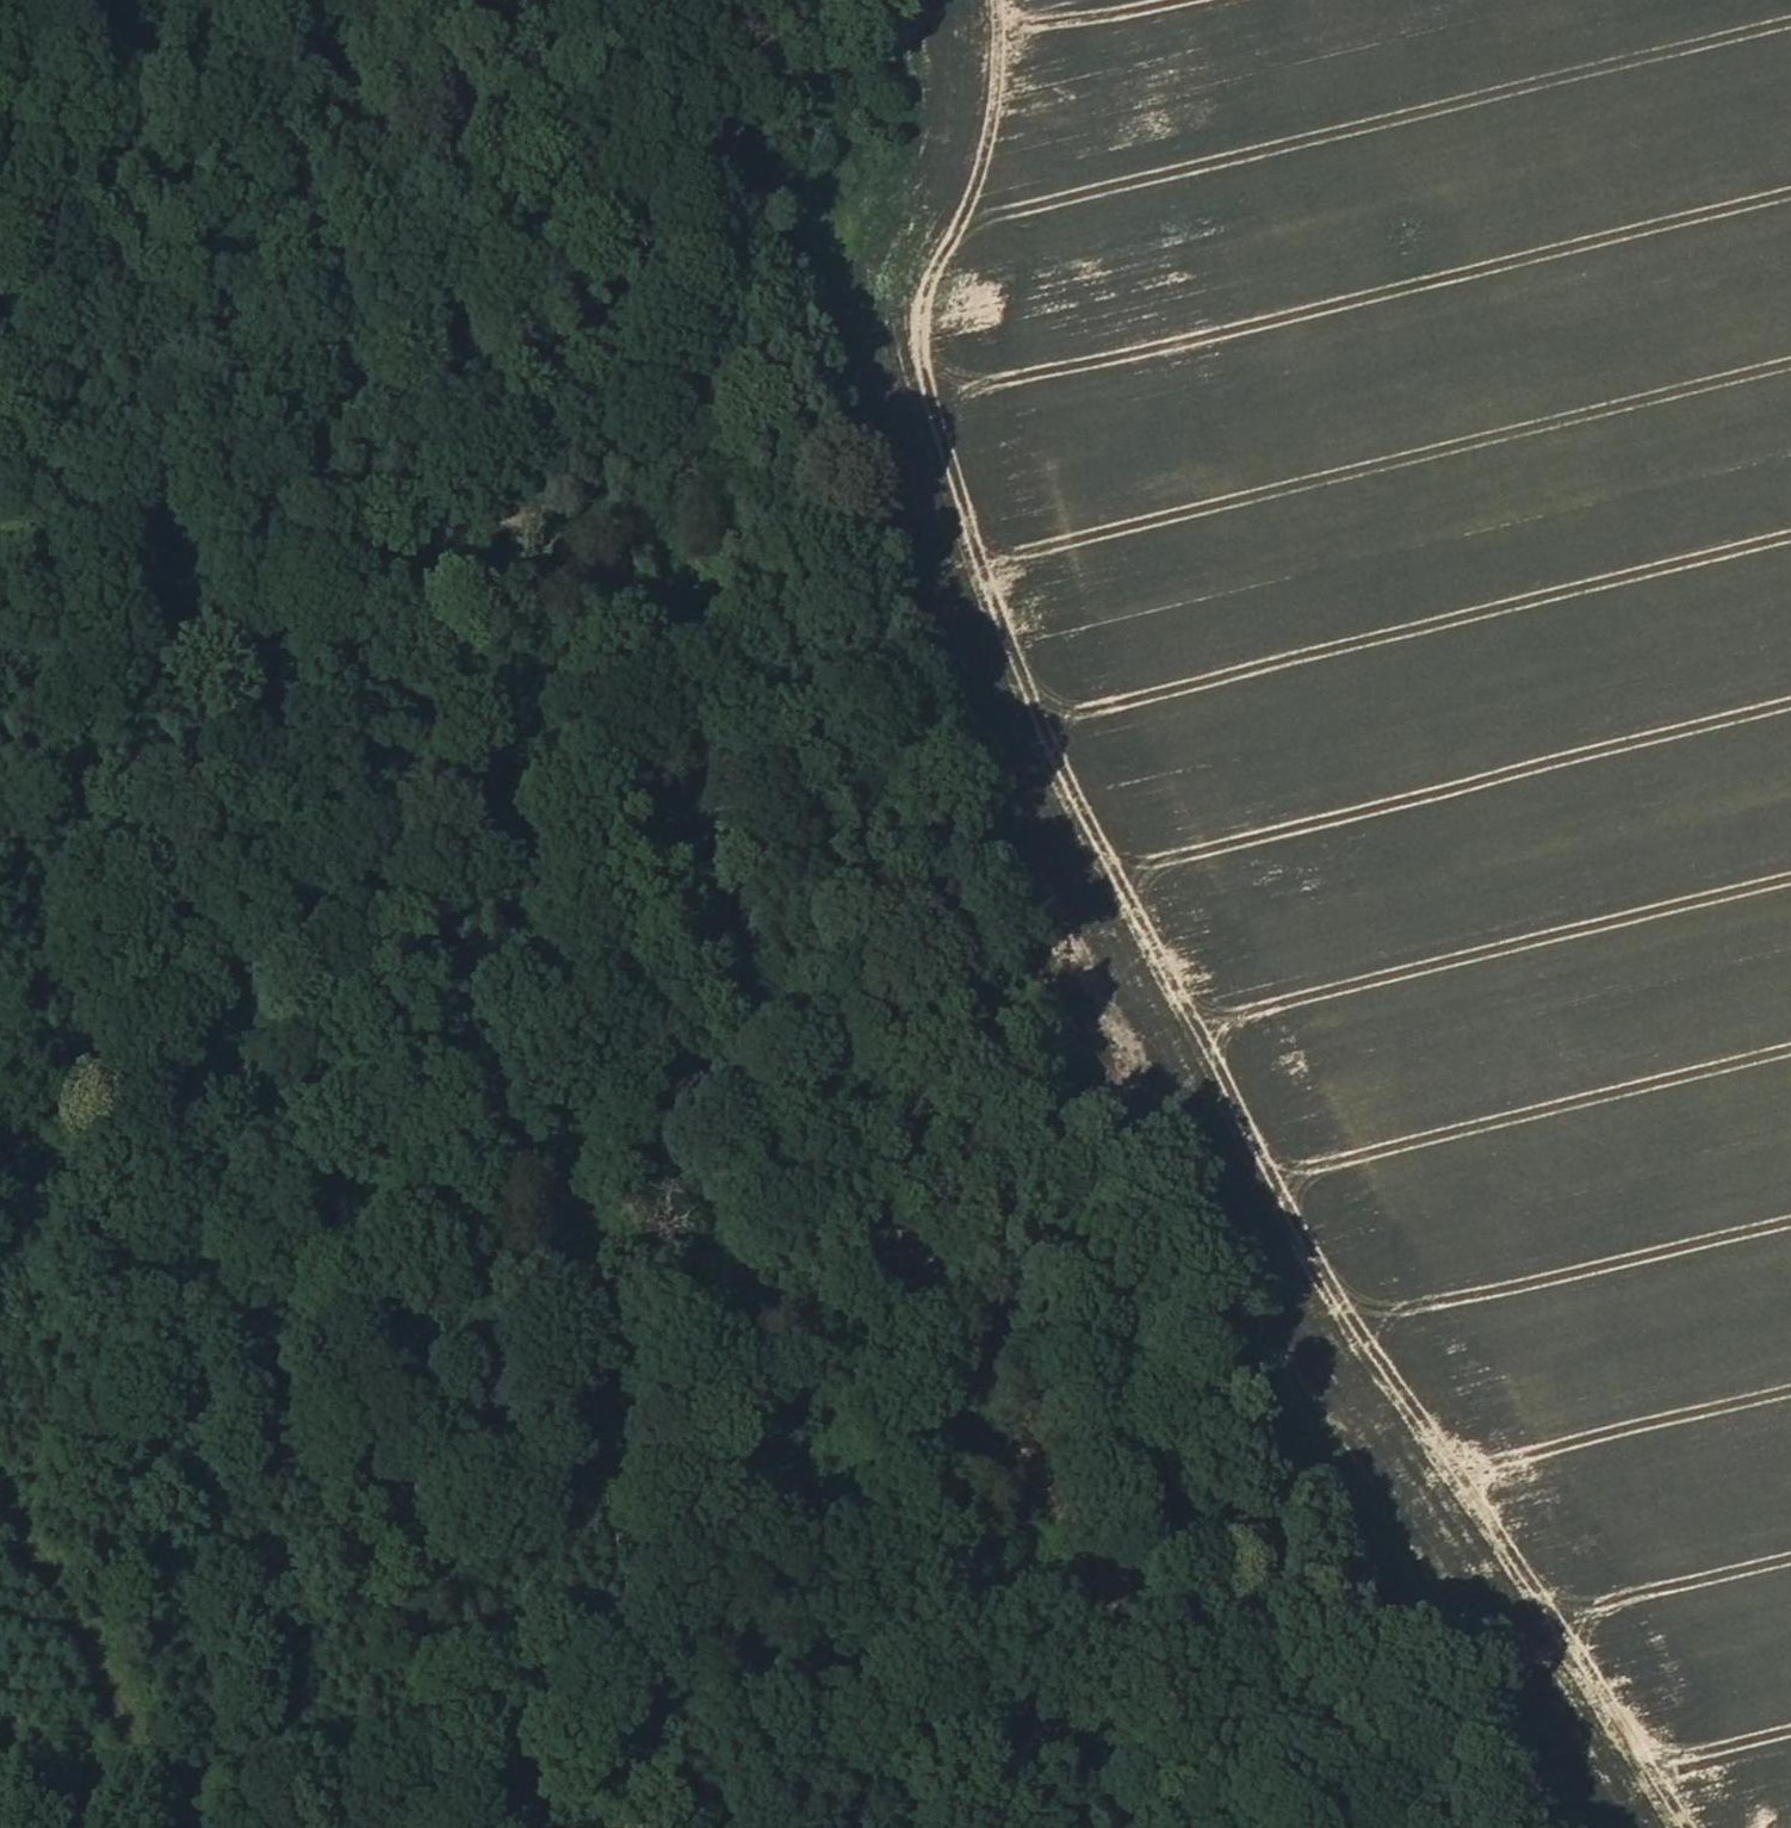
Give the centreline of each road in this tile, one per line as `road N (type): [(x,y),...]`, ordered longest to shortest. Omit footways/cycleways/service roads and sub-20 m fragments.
road 1 (track): [(200,1827),(0,1476)]

